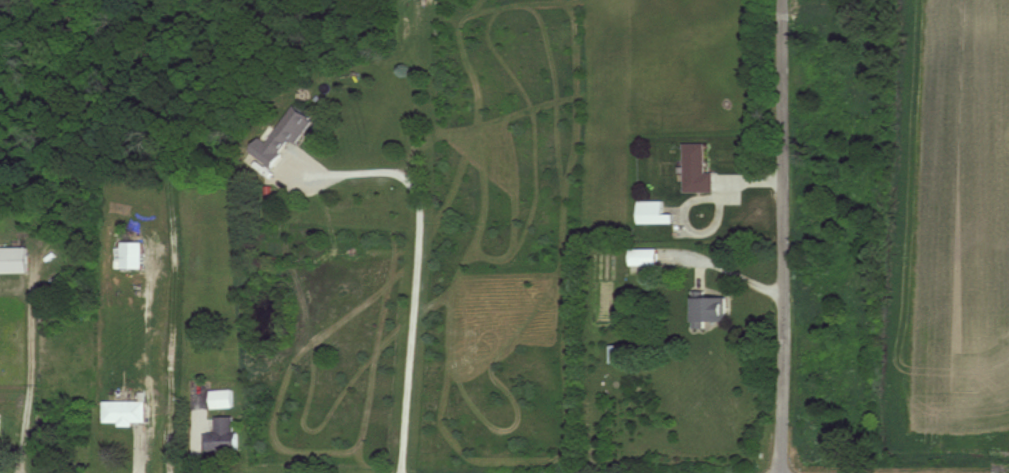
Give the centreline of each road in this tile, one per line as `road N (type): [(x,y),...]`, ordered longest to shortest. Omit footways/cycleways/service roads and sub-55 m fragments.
road 1 (tertiary): [(784,0),(782,472)]

